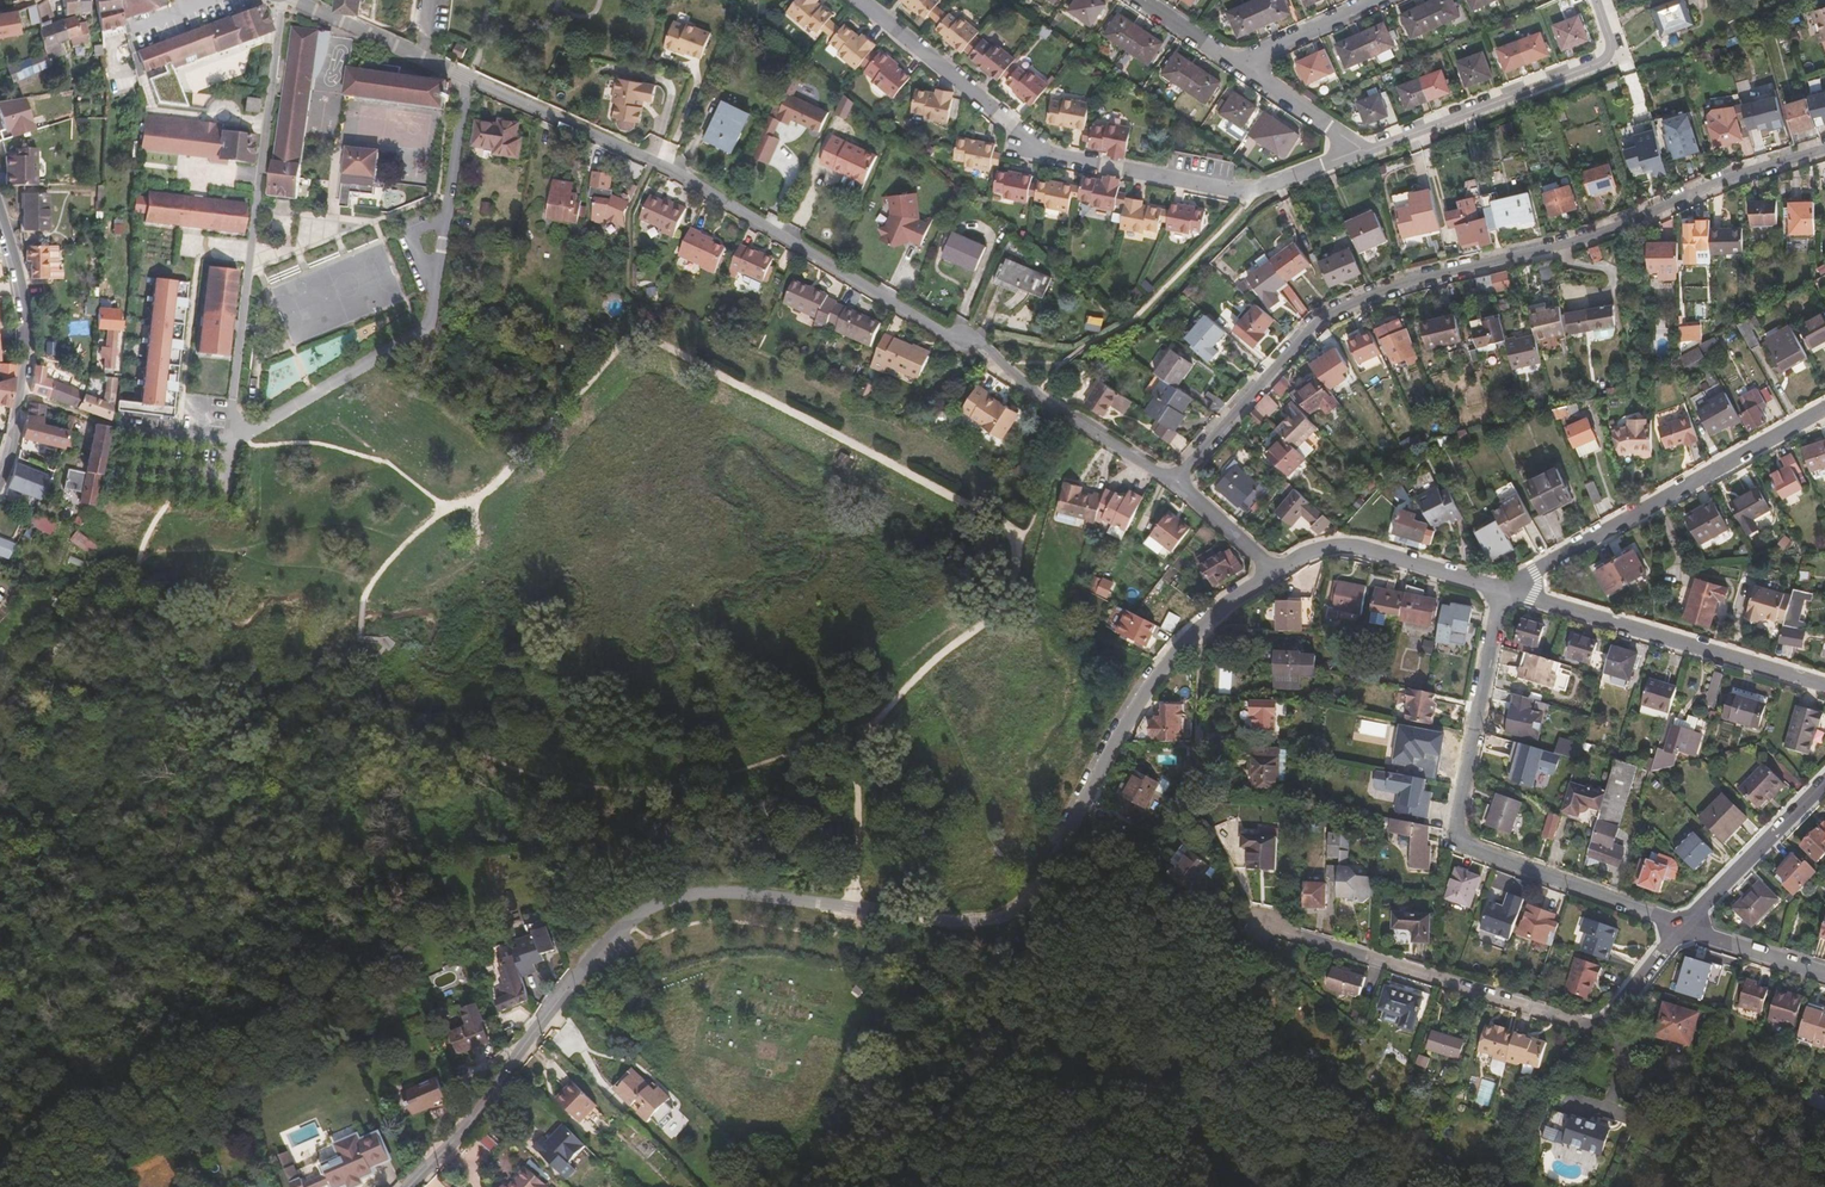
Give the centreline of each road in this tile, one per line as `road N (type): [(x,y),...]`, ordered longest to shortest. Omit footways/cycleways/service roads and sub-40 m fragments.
road 1 (residential): [(306,0),(324,15),(663,164),(941,331),(984,346),(1061,412),(1180,482)]
road 2 (residential): [(1080,816),(1036,889),(1014,911),(986,922),(729,892),(689,894),(638,913),(516,1052),(458,1135),(404,1186)]
road 3 (residential): [(1180,482),(1323,315),(1400,284),(1538,257),(1824,151)]
road 4 (residential): [(1364,151),(1236,192),(1053,158),(858,0)]
road 5 (residential): [(1677,925),(1468,851),(1453,822),(1501,591)]
road 6 (residential): [(1824,410),(1501,591)]
road 7 (residential): [(1259,924),(1604,1027)]
road 8 (residential): [(1501,591),(1824,682)]
road 9 (residential): [(1364,151),(1599,63),(1610,47),(1596,0)]
road 10 (residential): [(1080,816),(1167,664),(1223,606),(1273,572)]
road 11 (residential): [(0,214),(27,337),(20,420),(0,475)]
road 12 (residential): [(1273,572),(1312,551),(1347,546),(1501,591)]
road 13 (residential): [(1824,780),(1677,925)]
road 14 (residential): [(1381,0),(1240,64)]
road 15 (residential): [(1677,925),(1824,972)]
road 16 (residential): [(1364,151),(1240,64)]
road 17 (track): [(1195,632),(1202,645),(1198,768)]
road 18 (residential): [(1273,572),(1180,482)]
road 19 (residential): [(1677,925),(1604,1027)]
road 20 (track): [(243,433),(261,311)]

